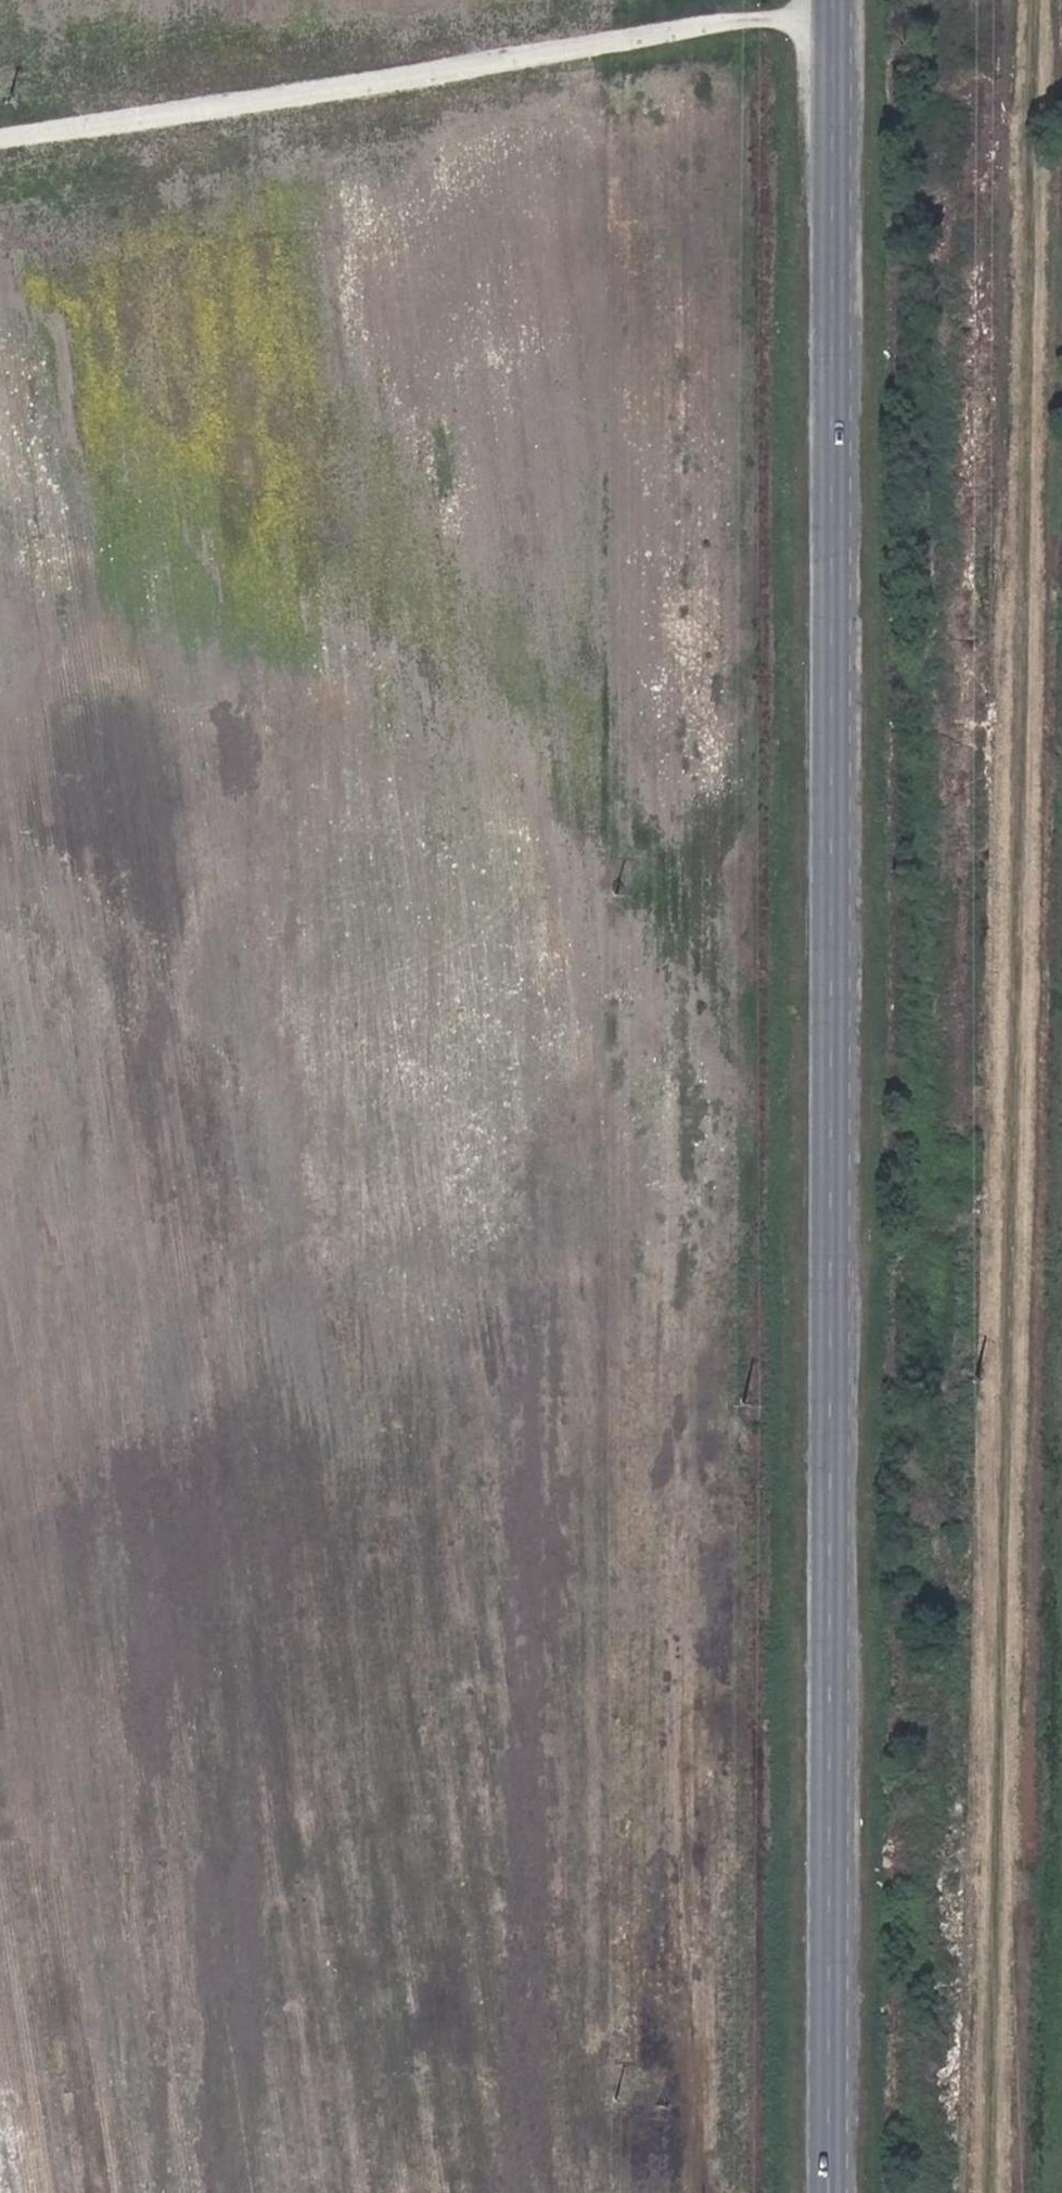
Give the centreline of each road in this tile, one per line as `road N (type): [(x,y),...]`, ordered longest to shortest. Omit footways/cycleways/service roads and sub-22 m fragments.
road 1 (secondary): [(849,0),(841,2192)]
road 2 (track): [(0,139),(849,3)]

